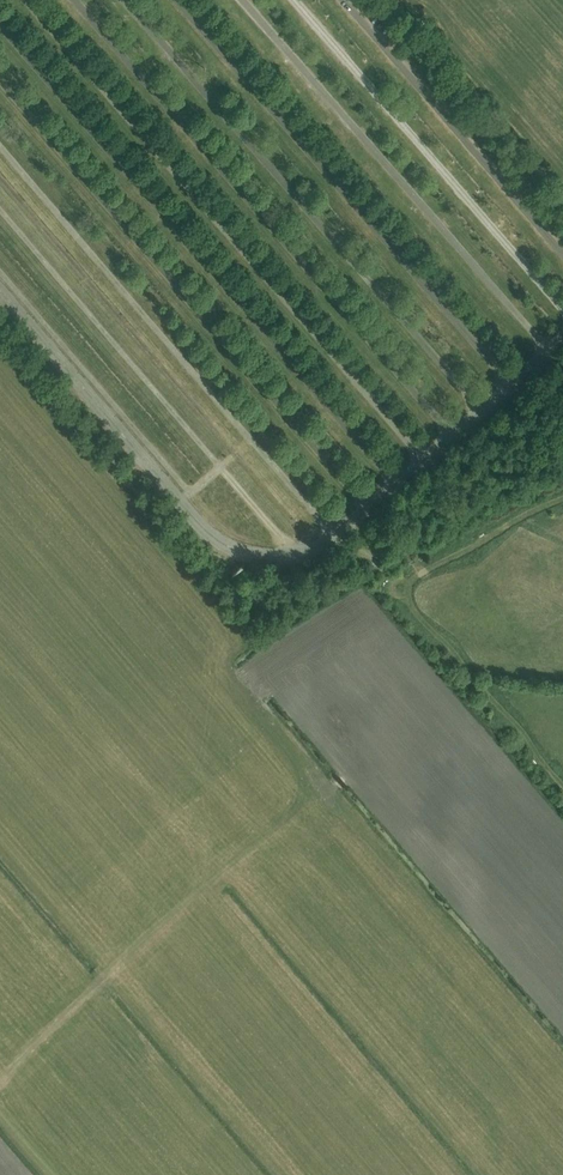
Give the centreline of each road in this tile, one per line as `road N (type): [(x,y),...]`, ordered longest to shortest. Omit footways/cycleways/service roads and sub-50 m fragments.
road 1 (track): [(562,499),(421,570),(406,587),(411,617),(466,665),(562,786)]

